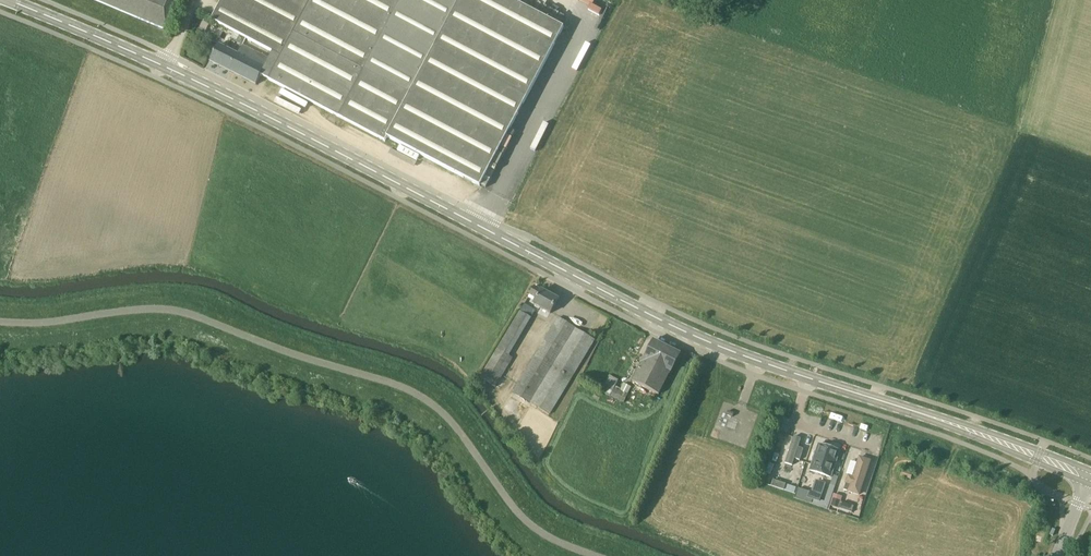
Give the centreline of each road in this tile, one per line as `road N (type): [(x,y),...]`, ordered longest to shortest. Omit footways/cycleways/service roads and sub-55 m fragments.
road 1 (secondary): [(1090,477),(694,336),(166,67)]
road 2 (secondary): [(166,67),(9,0)]

